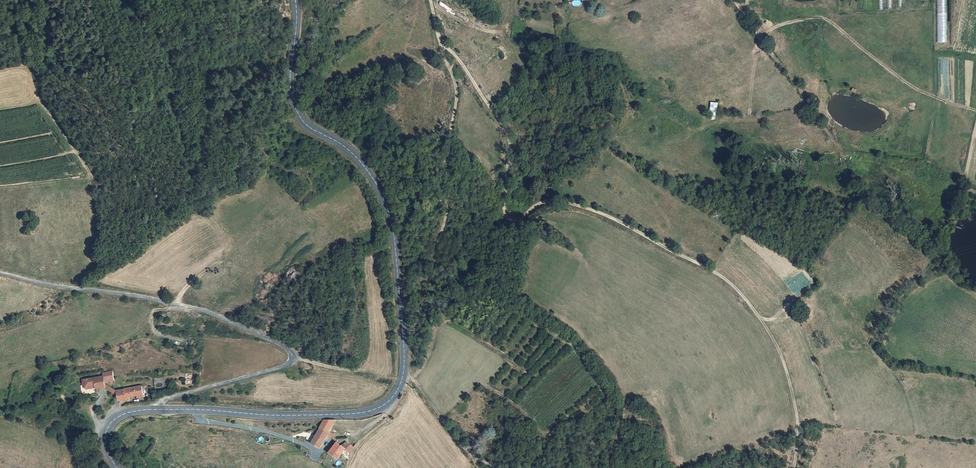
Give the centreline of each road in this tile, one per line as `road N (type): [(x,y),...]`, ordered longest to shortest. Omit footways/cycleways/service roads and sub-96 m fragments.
road 1 (track): [(430,0),(440,40),(504,126),(508,217),(519,220),(547,201),(586,208),(733,284),(782,356),(798,422),(794,467)]
road 2 (secondary): [(296,0),(295,108),(367,168),(392,220),(400,385),(390,400),(357,414),(159,410)]
road 3 (residential): [(159,410),(163,400),(287,366),(294,356),(213,314),(0,275)]
road 4 (track): [(440,40),(457,94),(428,301),(434,342),(411,377)]
road 5 (track): [(975,288),(907,239),(848,173),(763,36)]
road 6 (track): [(499,467),(469,453),(403,376)]

